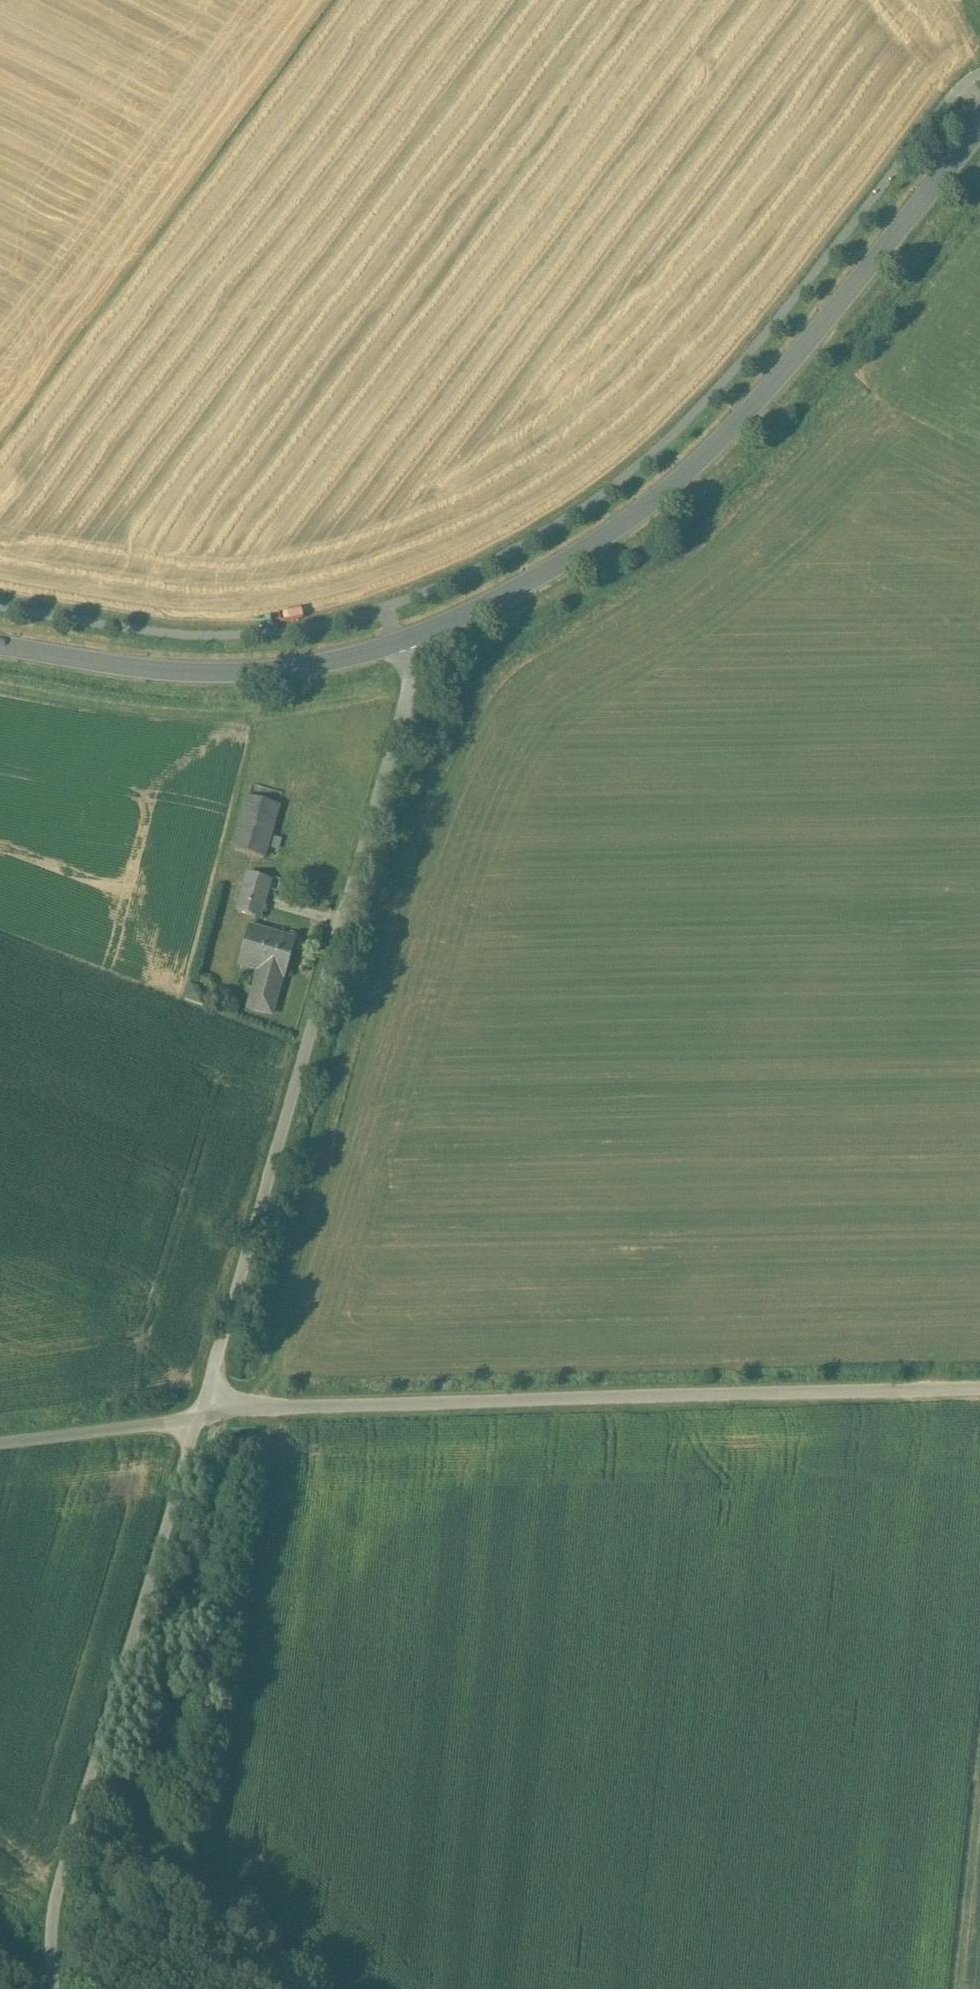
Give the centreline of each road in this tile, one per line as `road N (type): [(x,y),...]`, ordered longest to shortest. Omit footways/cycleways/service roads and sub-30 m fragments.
road 1 (unclassified): [(207,1415),(430,632)]
road 2 (unclassified): [(207,1415),(326,1398),(979,1383)]
road 3 (tertiary): [(430,632),(526,584),(630,517),(731,431),(979,131)]
road 4 (tertiary): [(0,647),(214,677),(318,670),(430,632)]
road 5 (unclassified): [(0,1442),(207,1415)]

